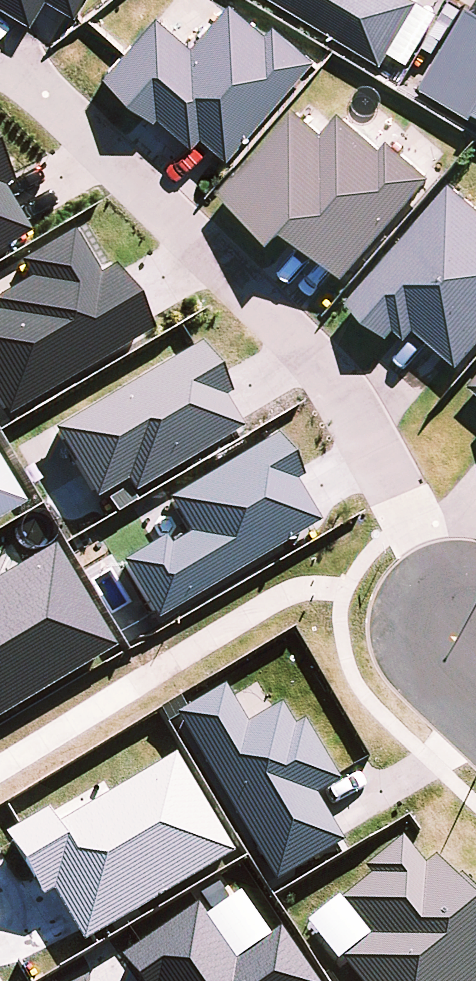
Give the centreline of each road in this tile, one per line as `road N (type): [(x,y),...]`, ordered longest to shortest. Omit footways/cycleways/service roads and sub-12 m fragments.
road 1 (residential): [(35,97),(321,368),(399,496),(460,635)]

